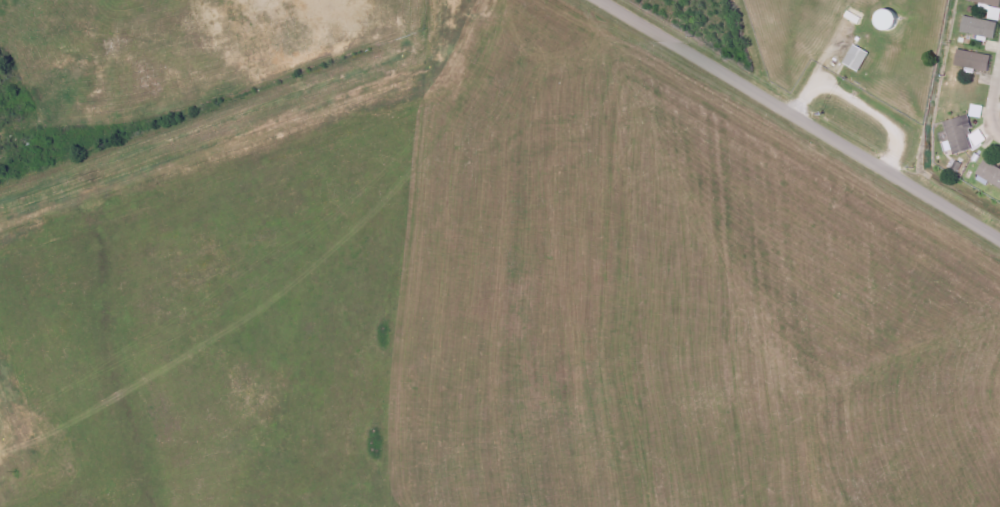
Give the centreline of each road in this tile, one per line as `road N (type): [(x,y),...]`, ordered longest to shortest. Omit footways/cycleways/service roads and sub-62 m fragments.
road 1 (residential): [(999,241),(790,115)]
road 2 (residential): [(790,115),(598,0)]

